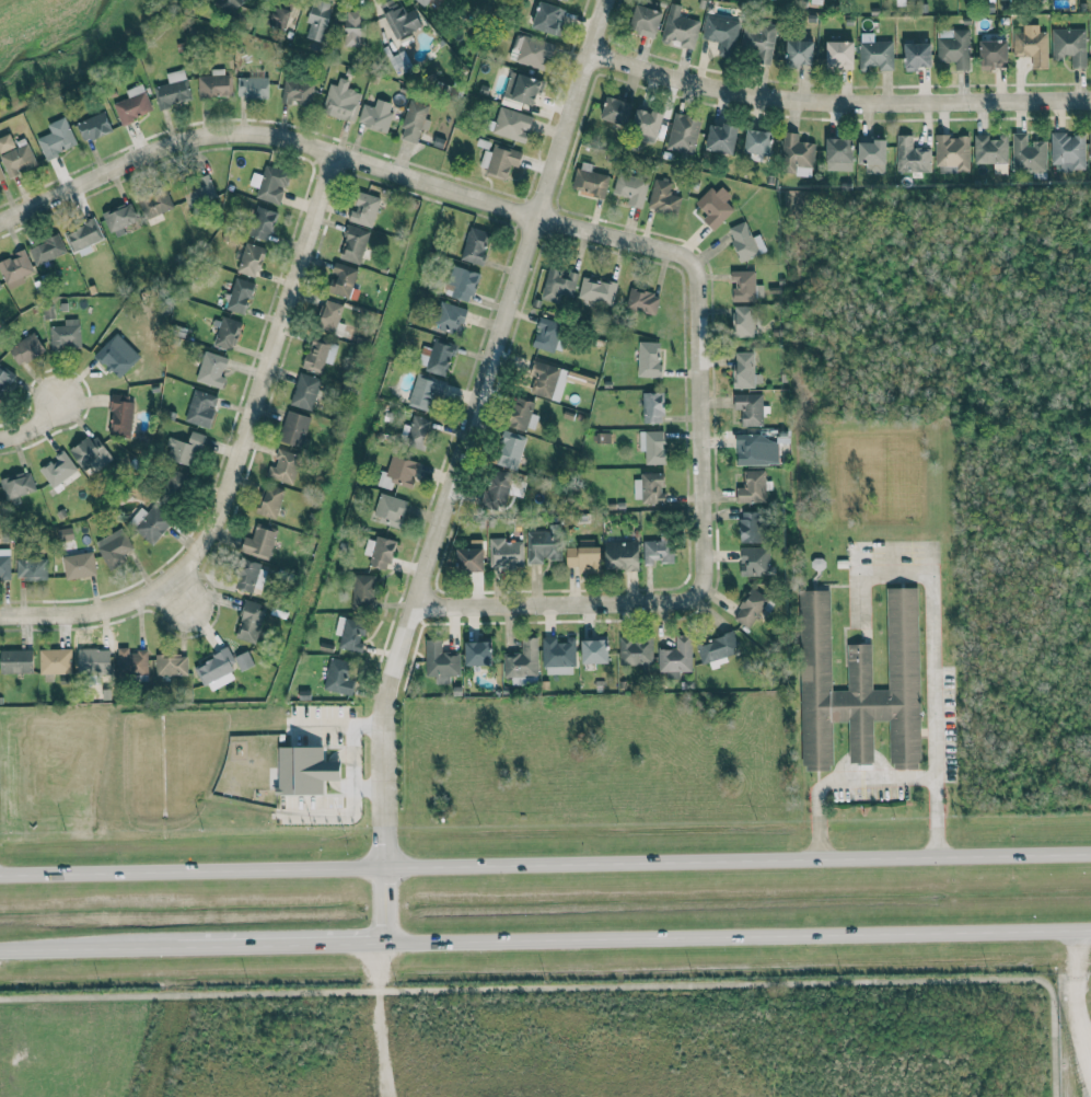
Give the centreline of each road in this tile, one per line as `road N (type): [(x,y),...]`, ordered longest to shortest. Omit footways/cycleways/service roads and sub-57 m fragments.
road 1 (primary): [(1090,854),(0,873)]
road 2 (residential): [(384,943),(390,700),(613,0)]
road 3 (residential): [(0,229),(175,150),(249,139),(336,148),(698,261),(700,291)]
road 4 (primary): [(384,943),(1090,930)]
road 5 (residential): [(597,50),(715,89),(878,109),(1090,103)]
road 6 (residential): [(182,570),(232,510),(336,148)]
road 7 (residential): [(699,597),(720,571),(700,291)]
road 8 (residential): [(425,594),(699,597)]
road 9 (primary): [(173,946),(384,943)]
road 10 (residential): [(182,570),(100,614),(0,619)]
road 11 (primary): [(0,950),(173,946)]

